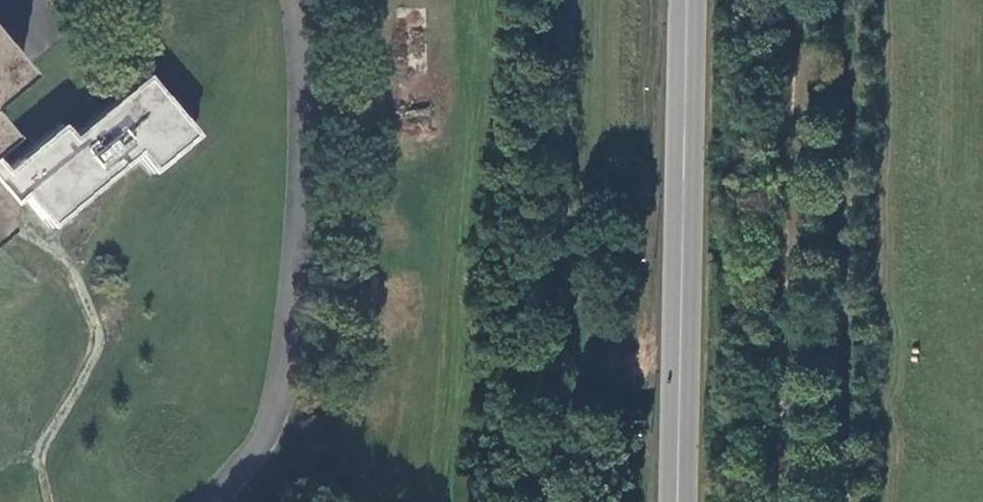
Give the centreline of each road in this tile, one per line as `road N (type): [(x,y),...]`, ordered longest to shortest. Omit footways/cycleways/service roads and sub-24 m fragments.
road 1 (primary): [(687,0),(673,501)]

